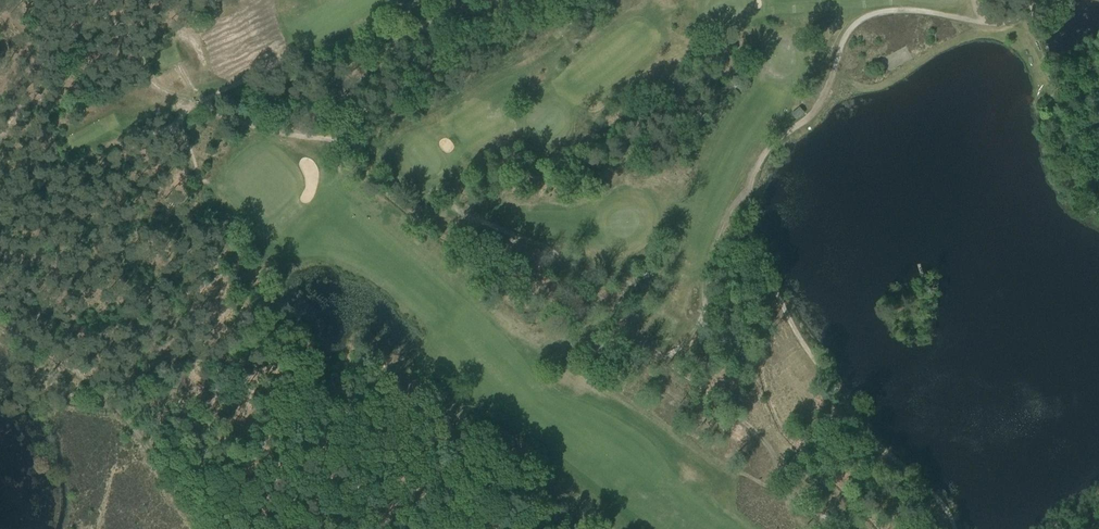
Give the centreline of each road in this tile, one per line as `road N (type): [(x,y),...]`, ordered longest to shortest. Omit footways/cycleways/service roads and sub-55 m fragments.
road 1 (track): [(819,528),(787,487),(593,383),(580,361),(576,282),(546,245),(397,173),(366,143),(303,127),(290,111),(407,62),(435,16),(546,0)]
road 2 (track): [(954,528),(924,481),(828,389),(772,287),(750,220),(751,172),(766,131),(814,91),(867,17),(1030,20),(1045,0)]
road 3 (track): [(576,282),(601,322),(632,336),(659,269),(696,261),(793,410),(869,427)]
road 4 (track): [(200,528),(114,404),(0,320)]

